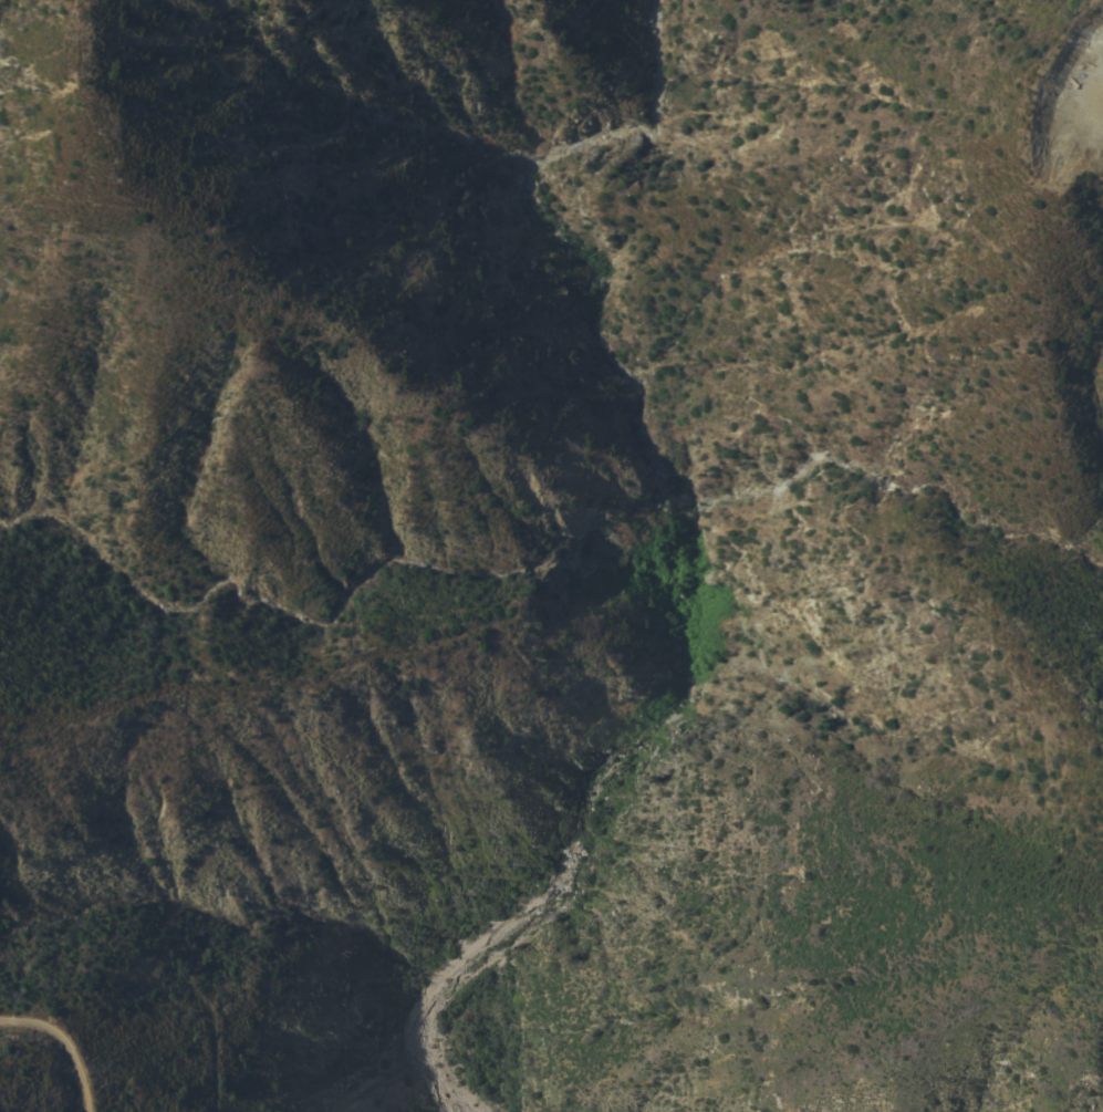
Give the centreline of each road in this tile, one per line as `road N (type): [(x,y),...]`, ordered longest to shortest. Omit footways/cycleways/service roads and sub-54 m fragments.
road 1 (track): [(86,1111),(77,1058),(41,1026),(0,1022)]

